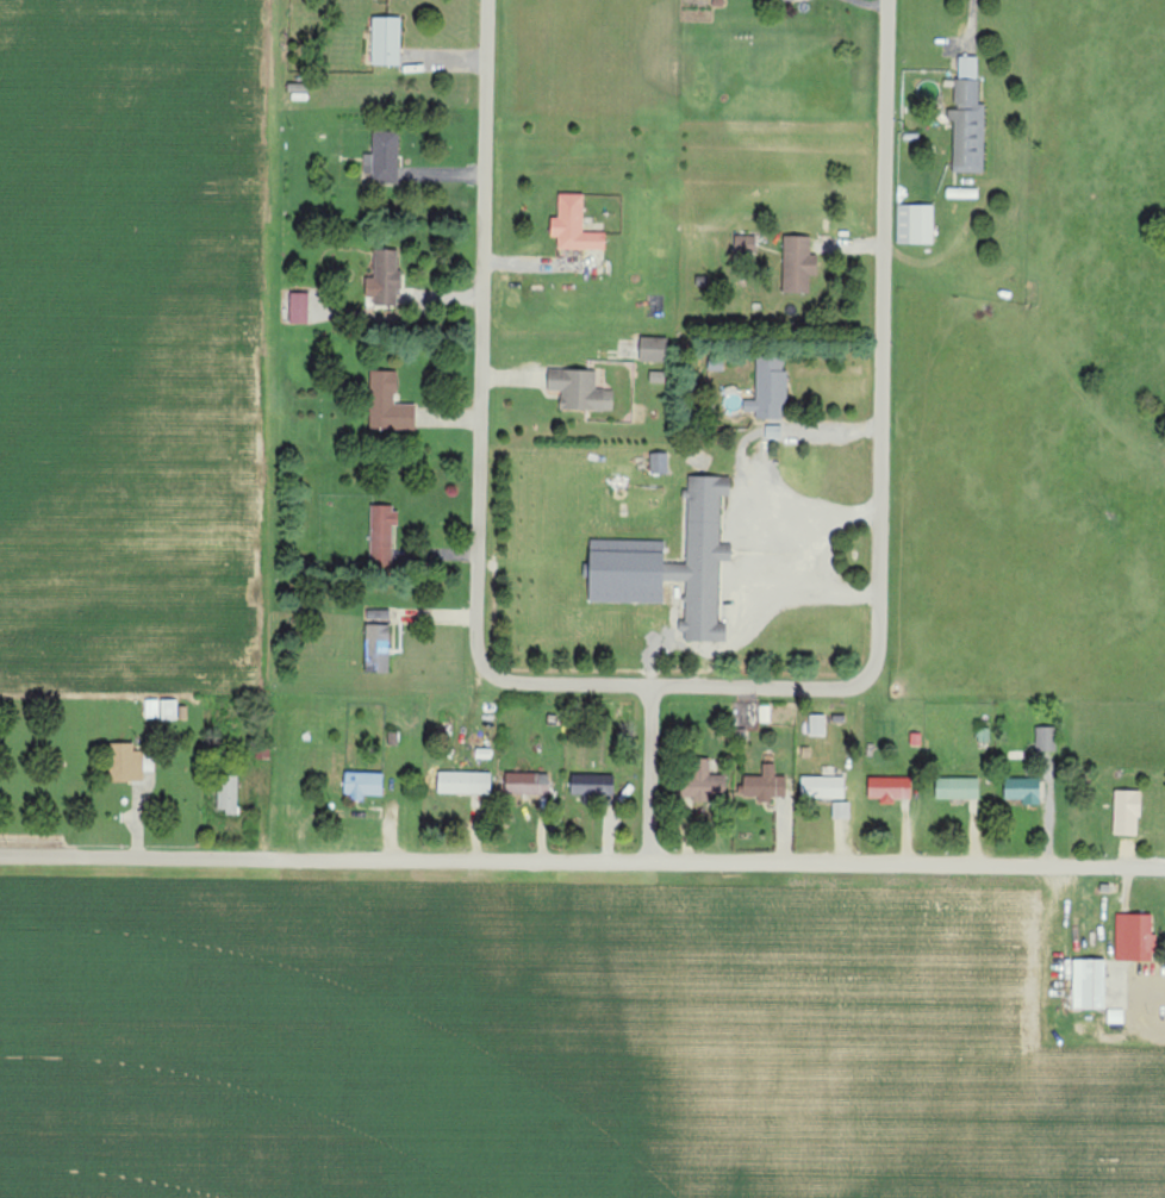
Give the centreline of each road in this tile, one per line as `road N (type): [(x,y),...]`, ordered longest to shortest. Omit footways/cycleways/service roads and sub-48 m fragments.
road 1 (residential): [(488,0),(478,654),(494,675),(534,685),(811,690),(854,688),(880,655),(890,0)]
road 2 (residential): [(1164,868),(0,859)]
road 3 (residential): [(885,424),(772,432),(743,636),(709,650),(702,688)]
road 4 (residential): [(652,860),(653,687)]

